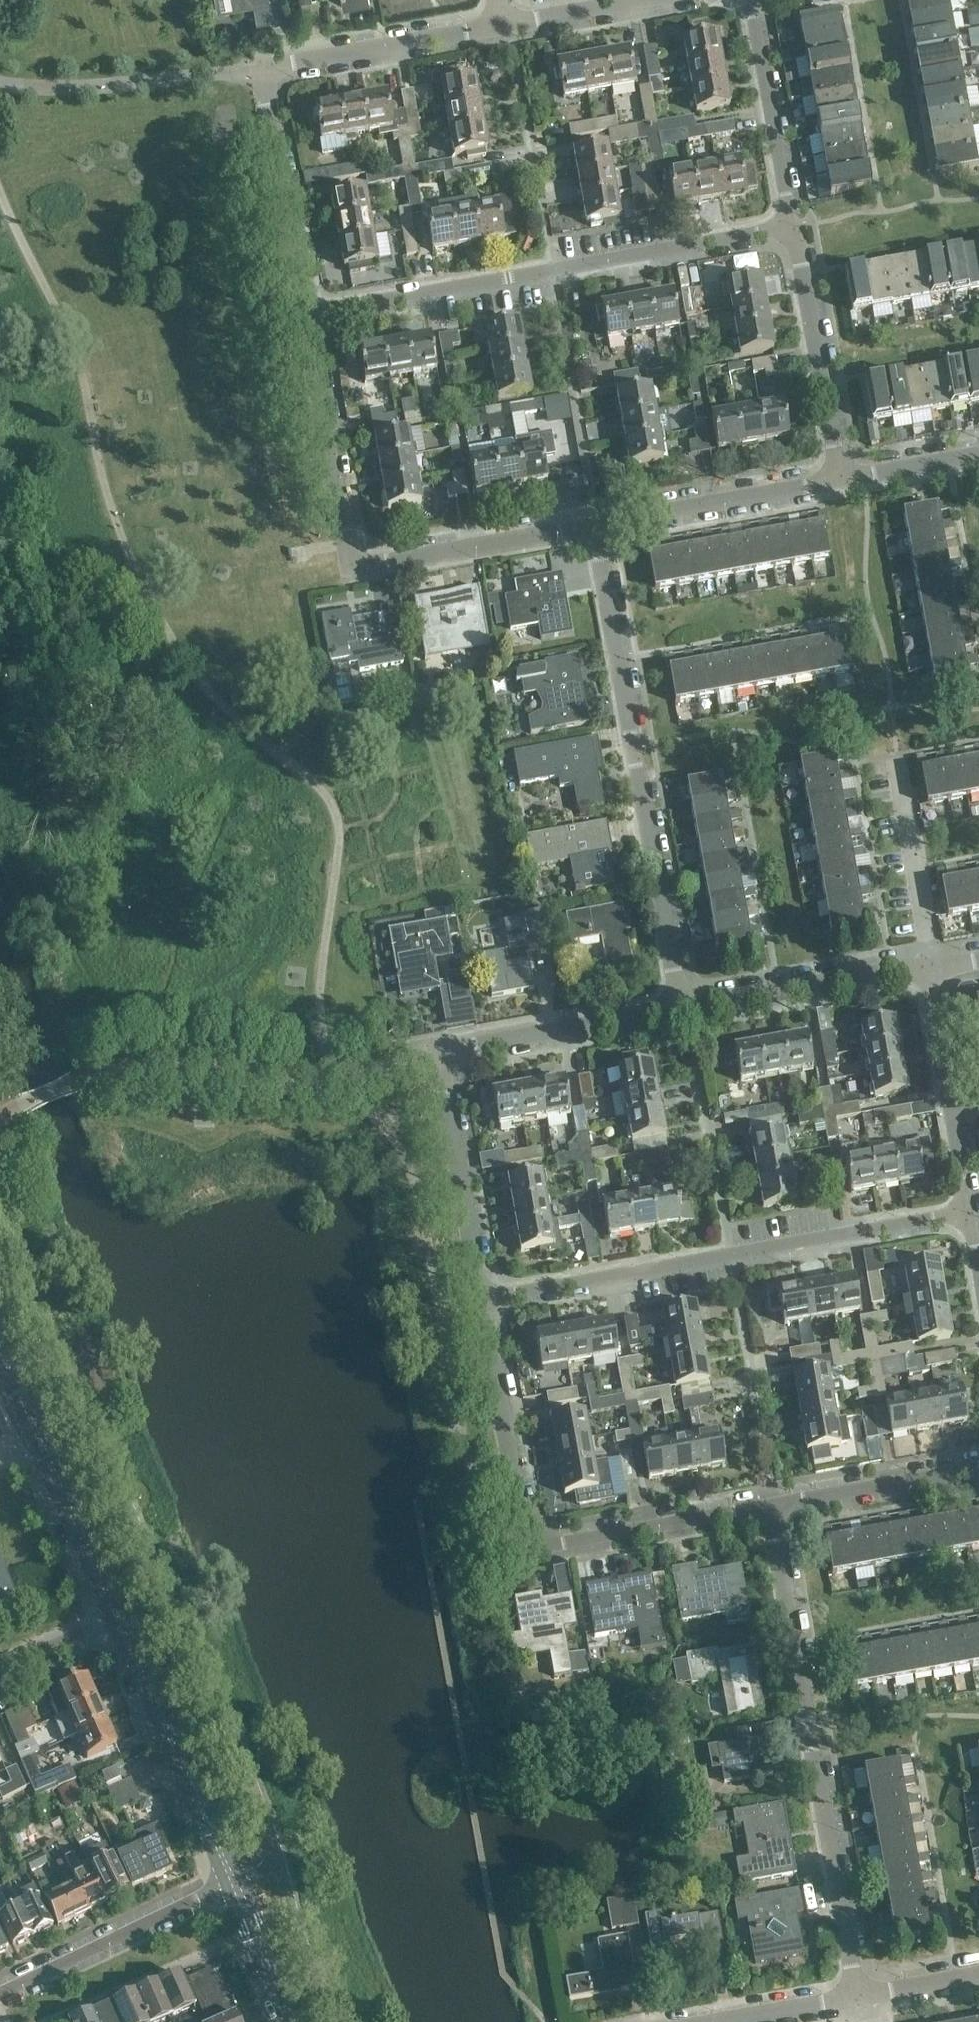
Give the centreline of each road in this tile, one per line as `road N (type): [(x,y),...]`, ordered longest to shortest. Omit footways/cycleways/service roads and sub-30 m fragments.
road 1 (residential): [(684,1012),(598,517)]
road 2 (residential): [(480,1303),(438,1056),(684,1012)]
road 3 (residential): [(480,1303),(968,1218)]
road 4 (residential): [(857,1996),(770,1509)]
road 5 (residential): [(314,305),(795,226)]
road 6 (residential): [(314,305),(268,66),(507,23)]
road 7 (unclassified): [(232,1880),(118,1618)]
road 8 (residential): [(517,1517),(530,1535),(565,1544),(770,1509)]
road 9 (residential): [(363,559),(314,305)]
road 10 (residential): [(0,1994),(232,1880)]
road 11 (residential): [(837,475),(795,226)]
road 12 (residential): [(684,1012),(930,969)]
road 13 (residential): [(598,517),(837,475)]
road 14 (residential): [(363,559),(598,517)]
road 15 (residential): [(795,226),(758,0)]
road 16 (residential): [(517,1517),(480,1303)]
road 17 (residential): [(930,969),(894,759)]
road 18 (residential): [(770,1509),(978,1472)]
road 19 (unclassified): [(118,1618),(41,1439)]
road 20 (residential): [(295,2021),(232,1880)]
road 21 (residential): [(837,475),(978,451)]
road 22 (residential): [(718,2021),(857,1996)]
road 23 (residential): [(953,1106),(930,969)]
road 24 (residential): [(507,23),(634,0)]
road 25 (residential): [(118,1618),(0,1670)]
road 26 (residential): [(857,1996),(978,1974)]

